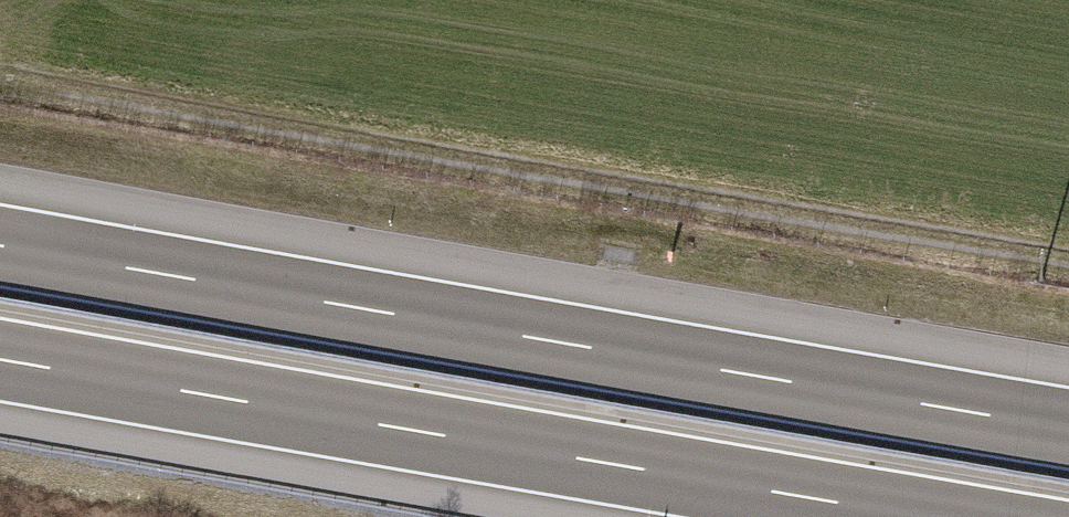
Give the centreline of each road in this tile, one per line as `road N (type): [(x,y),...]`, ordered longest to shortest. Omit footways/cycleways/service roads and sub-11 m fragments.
road 1 (track): [(0,83),(1068,274)]
road 2 (motorway): [(1068,429),(0,246)]
road 3 (motorway): [(0,359),(928,516)]

